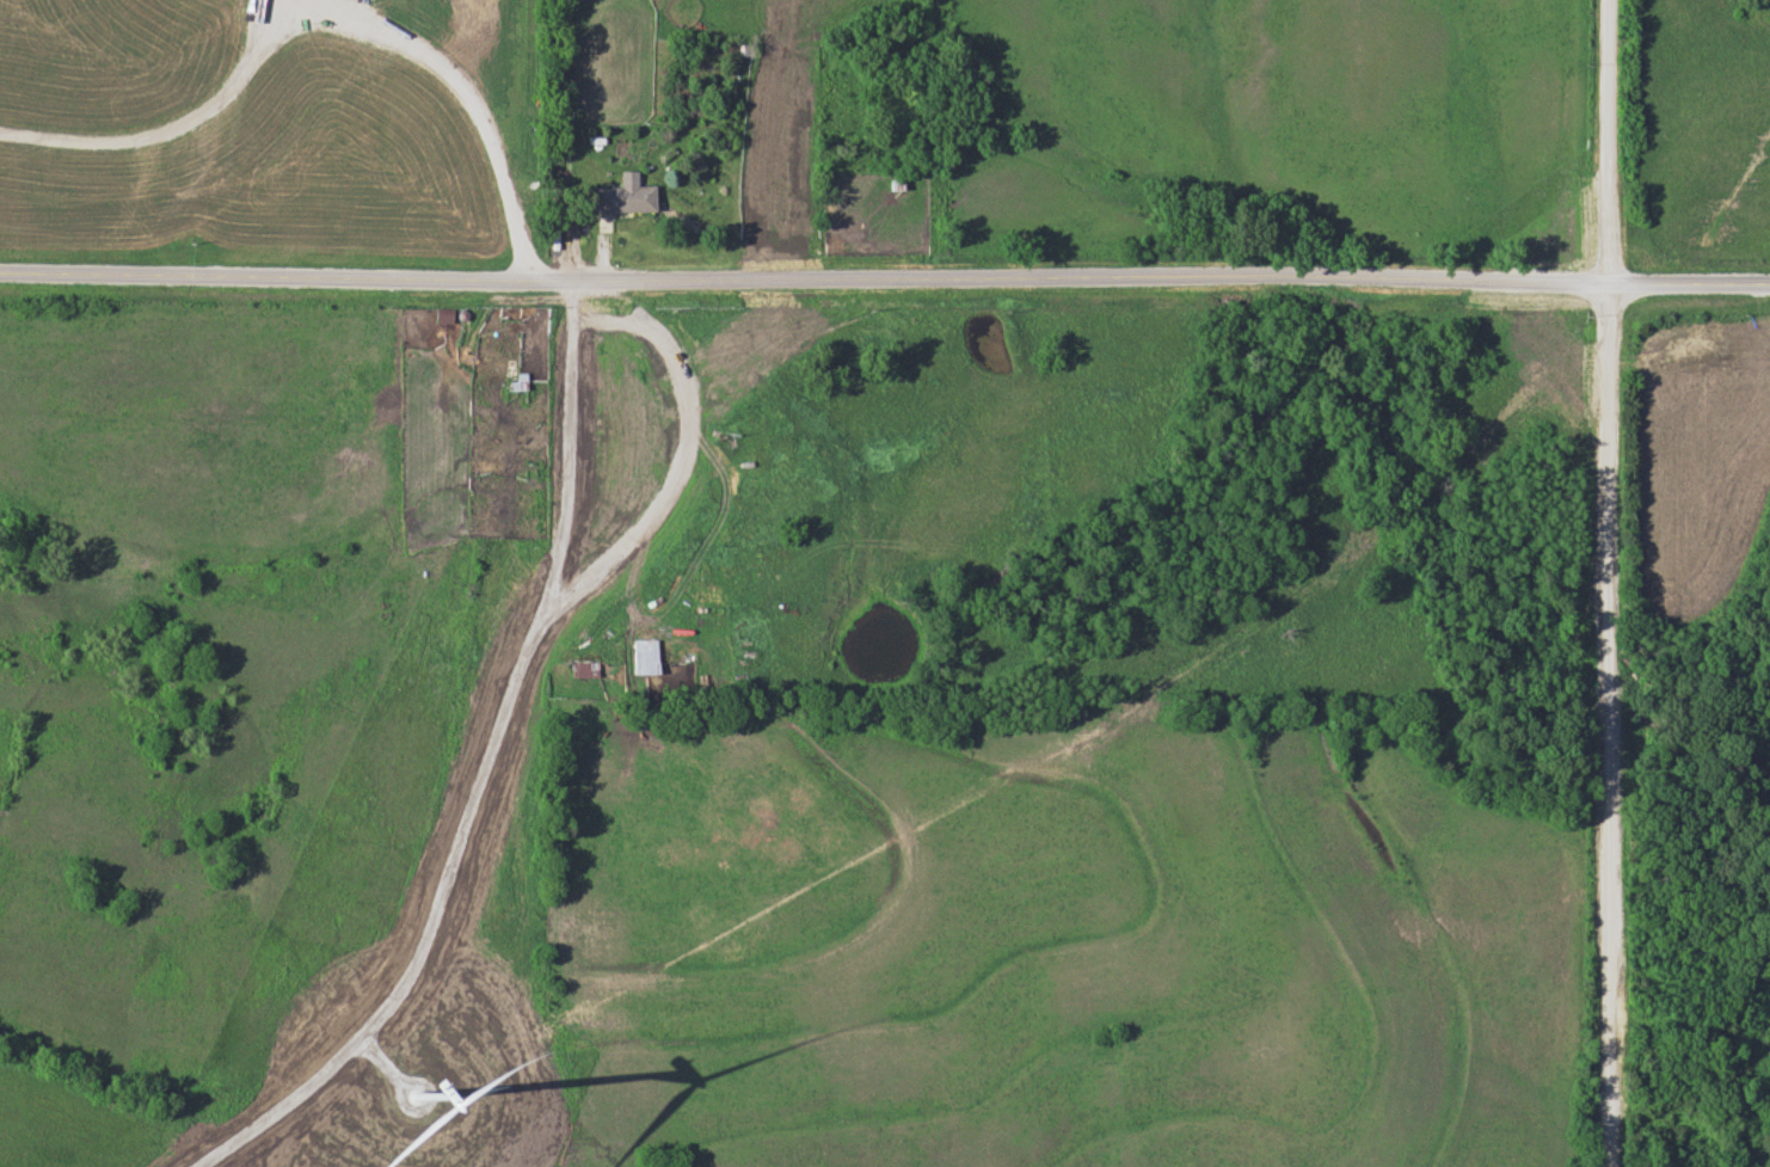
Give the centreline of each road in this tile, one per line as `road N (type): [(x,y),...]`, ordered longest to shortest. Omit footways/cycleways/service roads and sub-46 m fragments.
road 1 (tertiary): [(1769,285),(0,272)]
road 2 (residential): [(1605,1166),(1609,0)]

